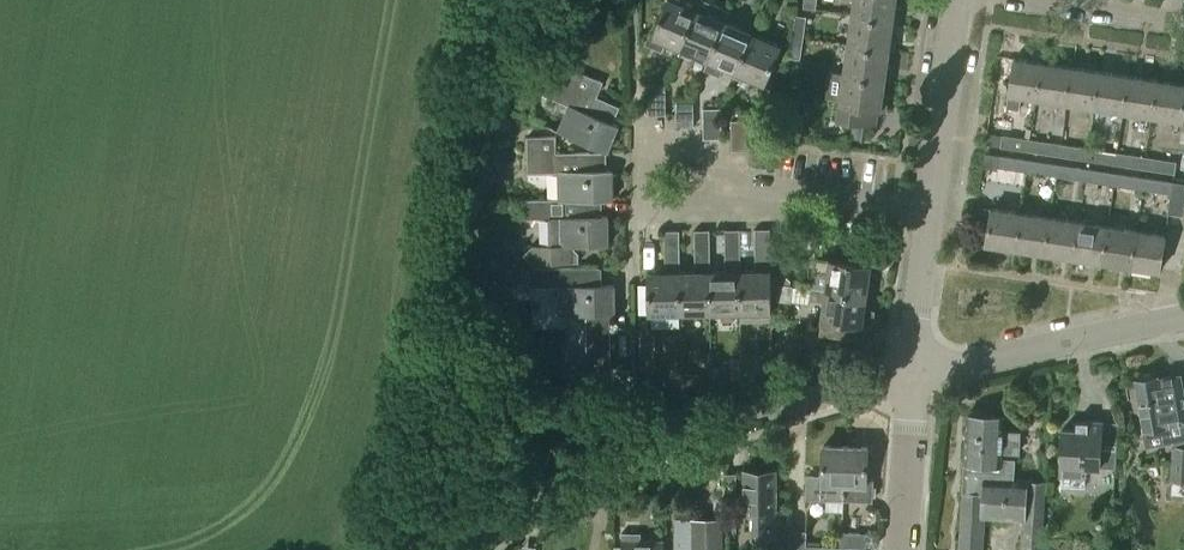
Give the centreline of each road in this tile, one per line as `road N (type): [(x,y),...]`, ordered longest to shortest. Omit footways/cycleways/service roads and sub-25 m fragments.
road 1 (unclassified): [(463,549),(749,420),(912,374)]
road 2 (unclassified): [(912,374),(1183,322)]
road 3 (unclassified): [(929,210),(959,0)]
road 4 (residential): [(929,210),(733,185)]
road 5 (residential): [(733,185),(699,147),(636,146),(636,208)]
road 6 (residential): [(898,549),(912,374)]
road 7 (unclassified): [(912,374),(929,210)]

